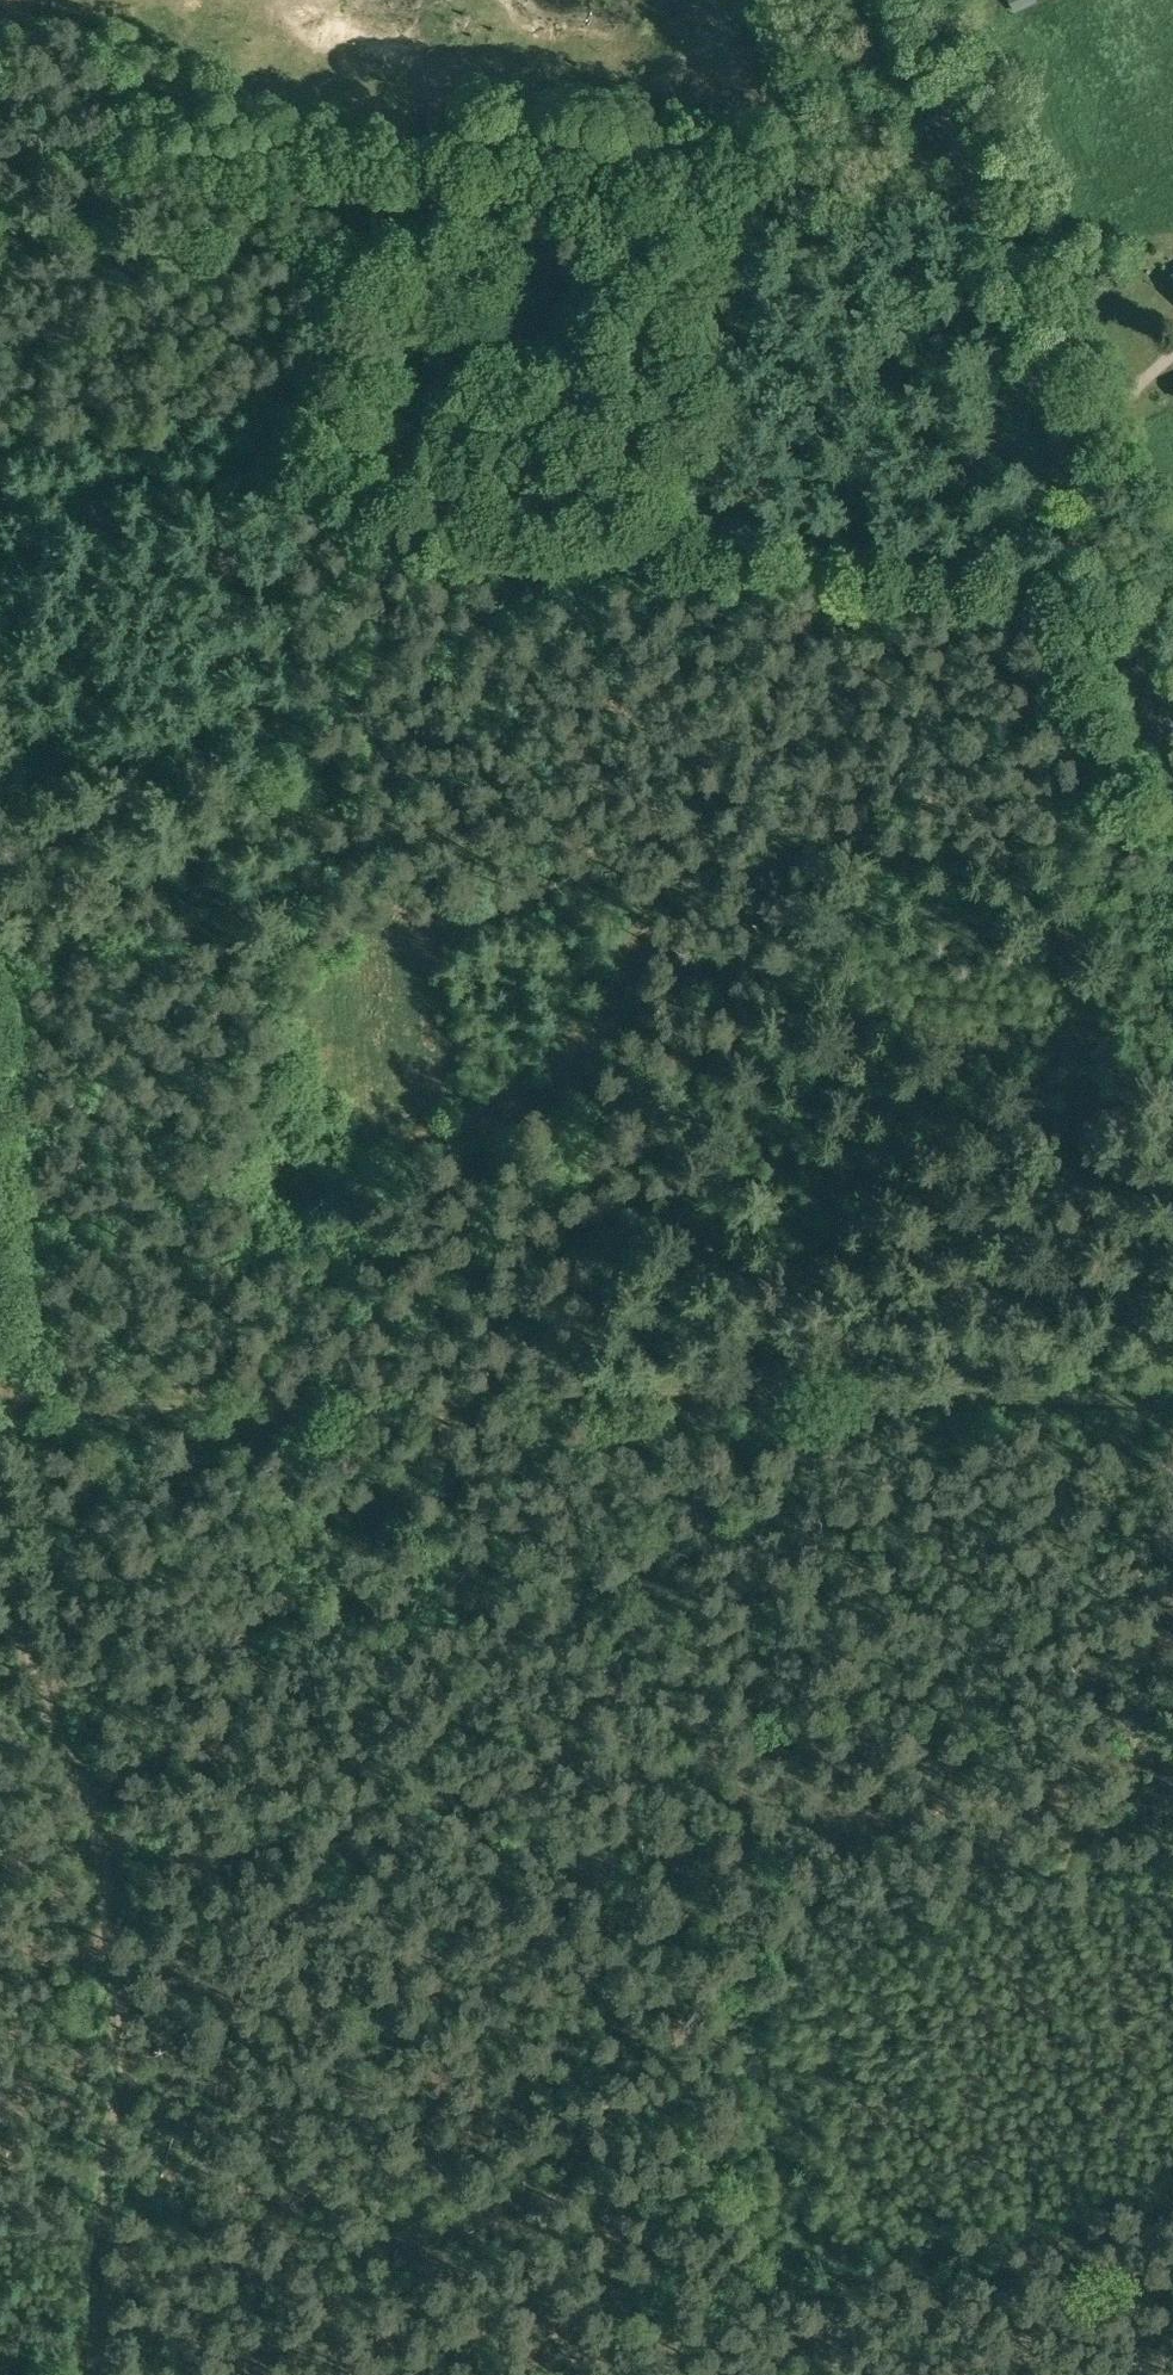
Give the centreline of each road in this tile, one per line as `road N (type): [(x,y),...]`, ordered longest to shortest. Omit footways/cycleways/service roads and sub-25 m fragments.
road 1 (track): [(94,2374),(82,2238),(112,1928),(103,1795),(24,1564),(0,1421)]
road 2 (tertiary): [(1172,782),(910,0)]

